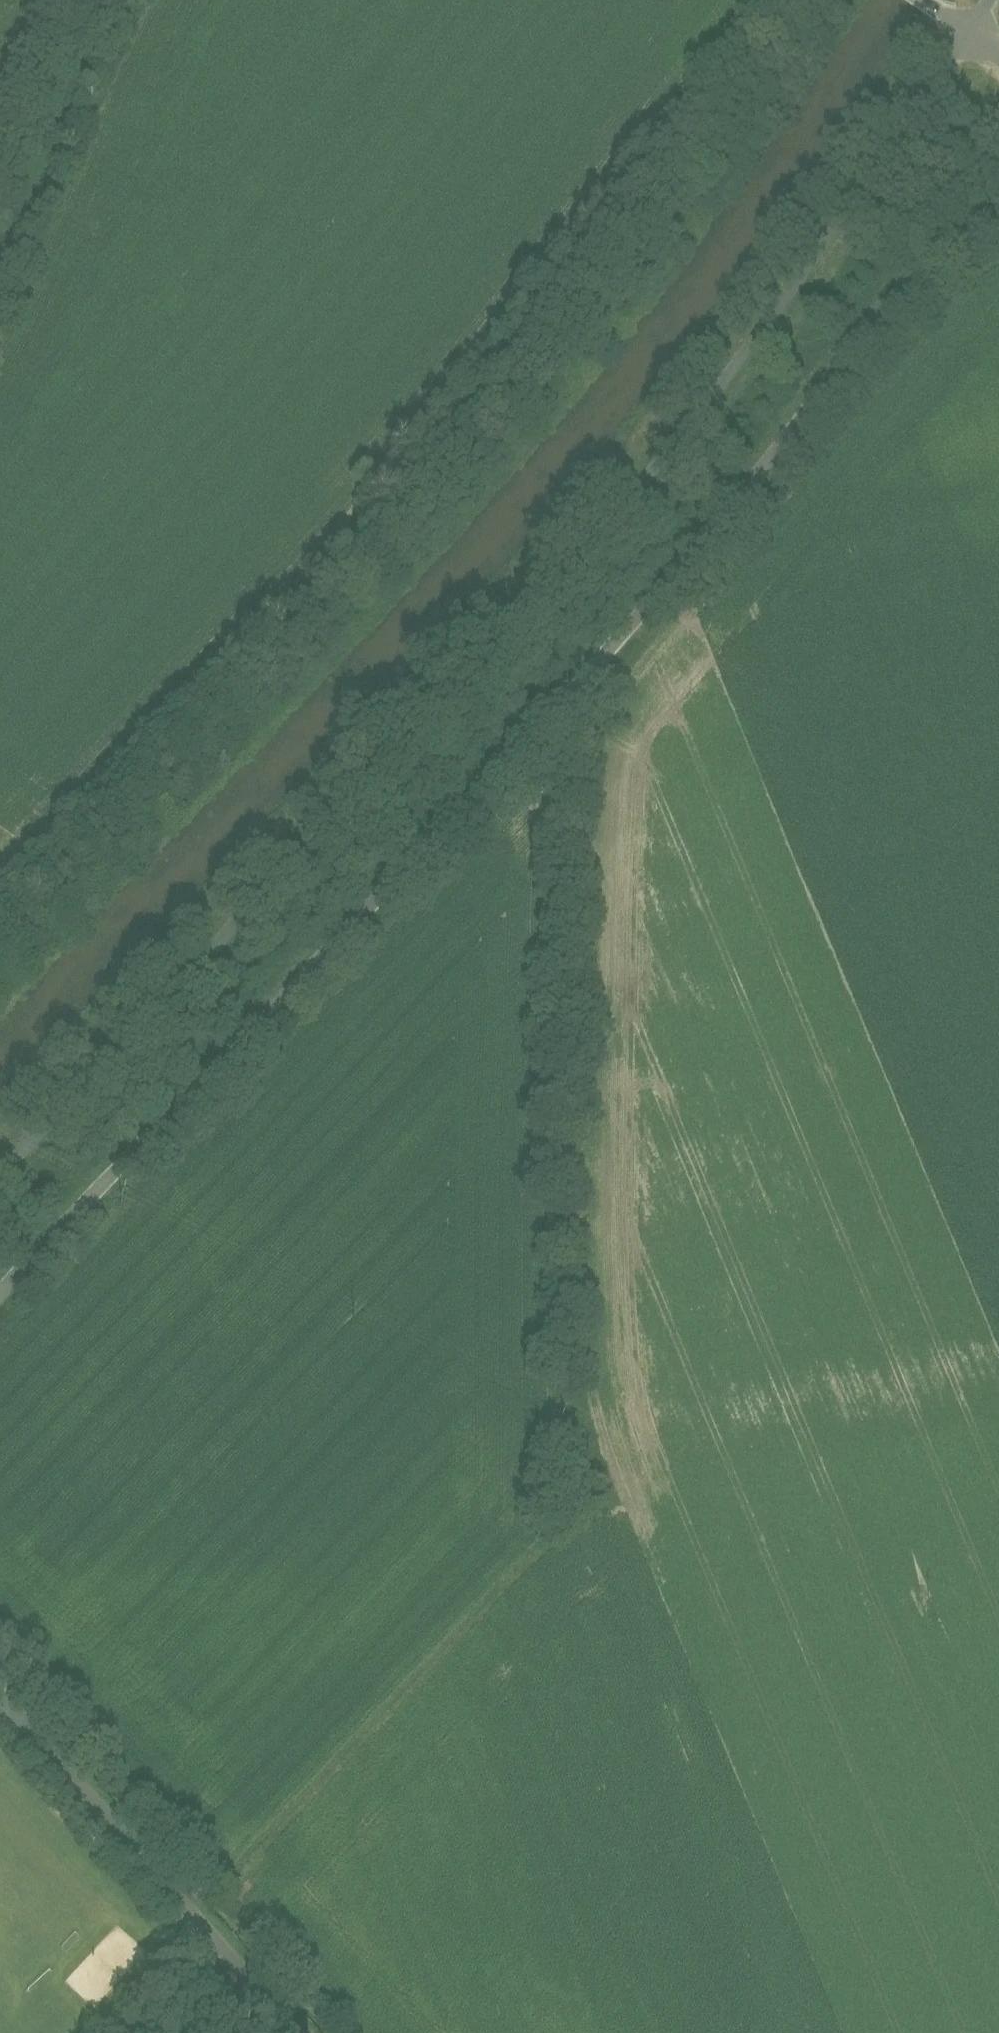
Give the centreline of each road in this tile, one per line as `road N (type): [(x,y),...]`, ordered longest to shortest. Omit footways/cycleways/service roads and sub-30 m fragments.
road 1 (unclassified): [(979,39),(759,340),(0,1167)]
road 2 (residential): [(0,1294),(643,617),(787,440),(903,280),(939,247),(998,225)]
road 3 (unclassified): [(300,2032),(0,1699)]
road 4 (residential): [(0,244),(95,0)]

